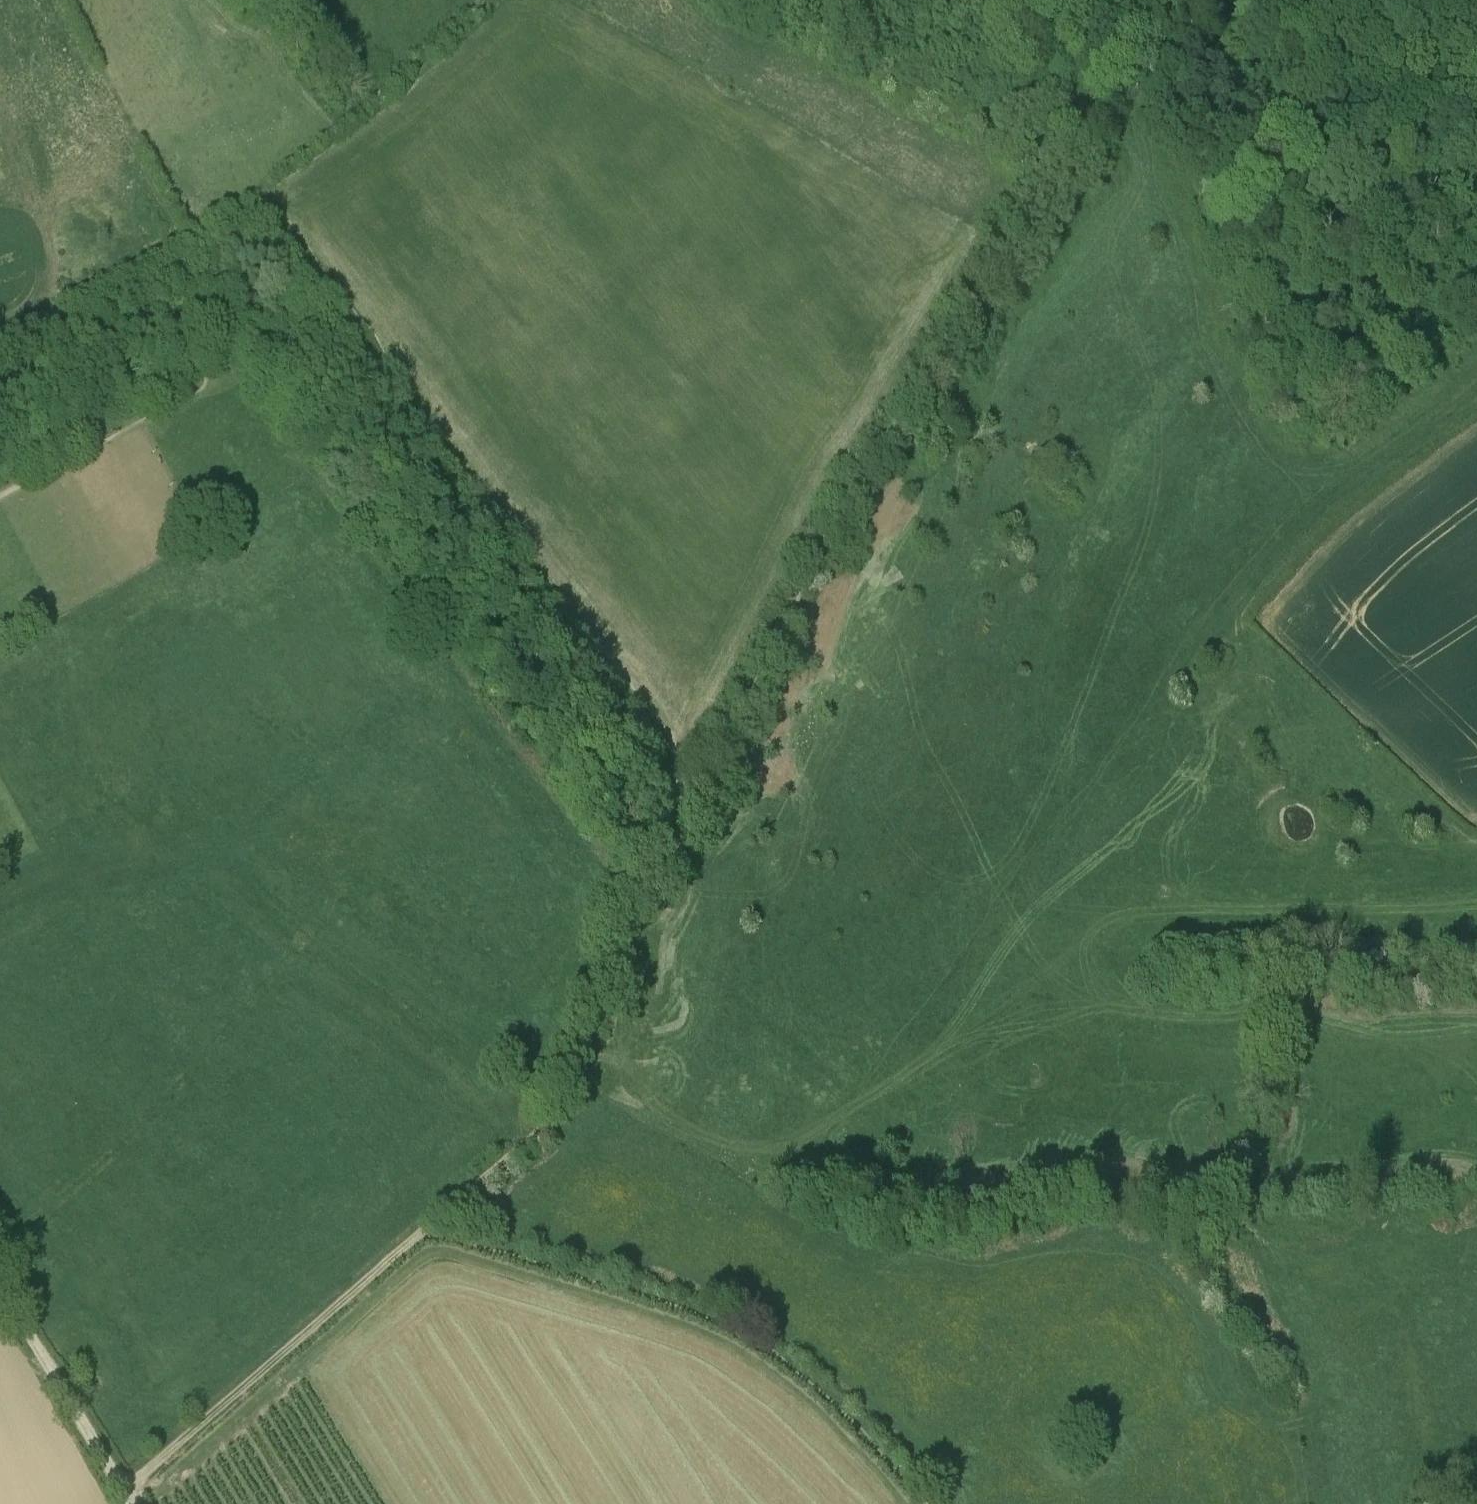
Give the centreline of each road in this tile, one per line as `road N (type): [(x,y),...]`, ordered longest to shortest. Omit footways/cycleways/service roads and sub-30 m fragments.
road 1 (track): [(421,1229),(564,1101),(636,923),(827,541),(983,279),(1114,101),(1145,44),(1157,0)]
road 2 (track): [(123,1488),(421,1229)]
road 3 (unclassified): [(133,1503),(0,1285)]

